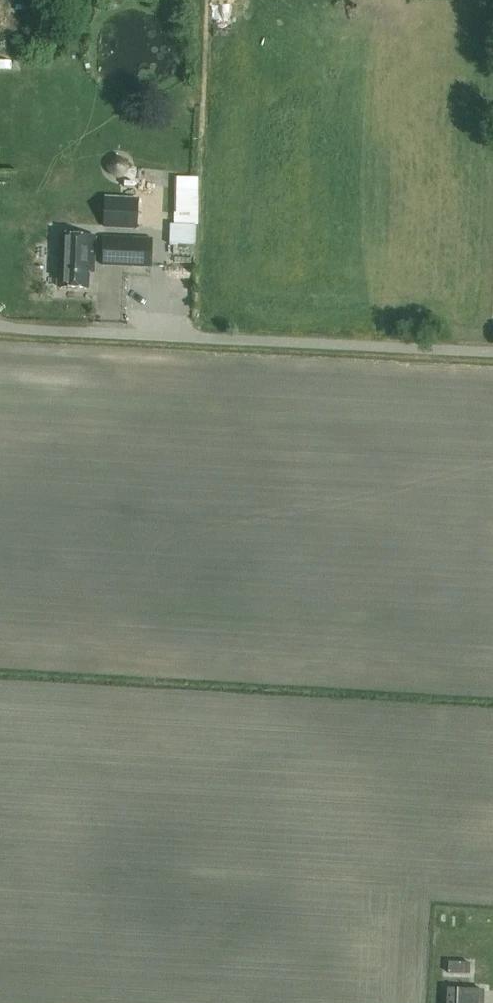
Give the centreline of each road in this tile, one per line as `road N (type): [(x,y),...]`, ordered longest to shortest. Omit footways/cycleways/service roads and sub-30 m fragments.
road 1 (unclassified): [(0,324),(492,351)]

